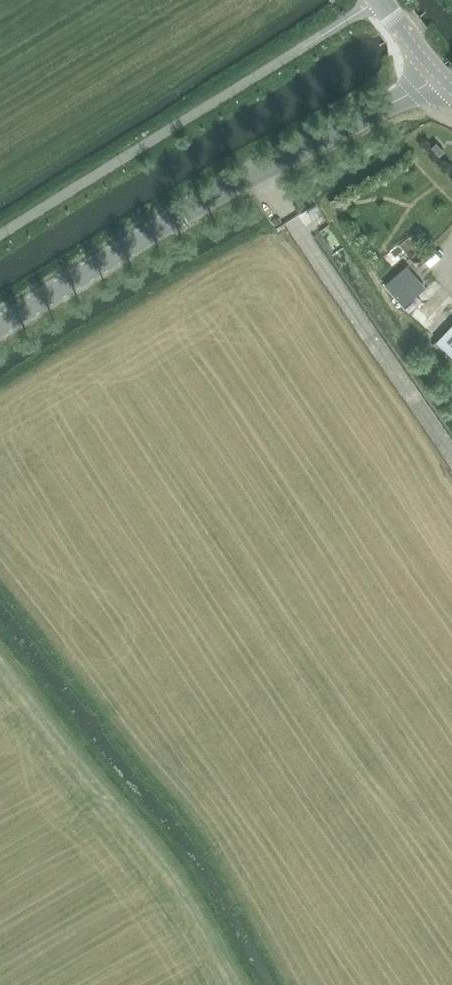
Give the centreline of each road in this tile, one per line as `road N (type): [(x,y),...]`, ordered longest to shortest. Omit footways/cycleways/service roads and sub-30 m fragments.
road 1 (tertiary): [(0,331),(181,214),(430,78)]
road 2 (track): [(236,984),(178,878),(0,661)]

